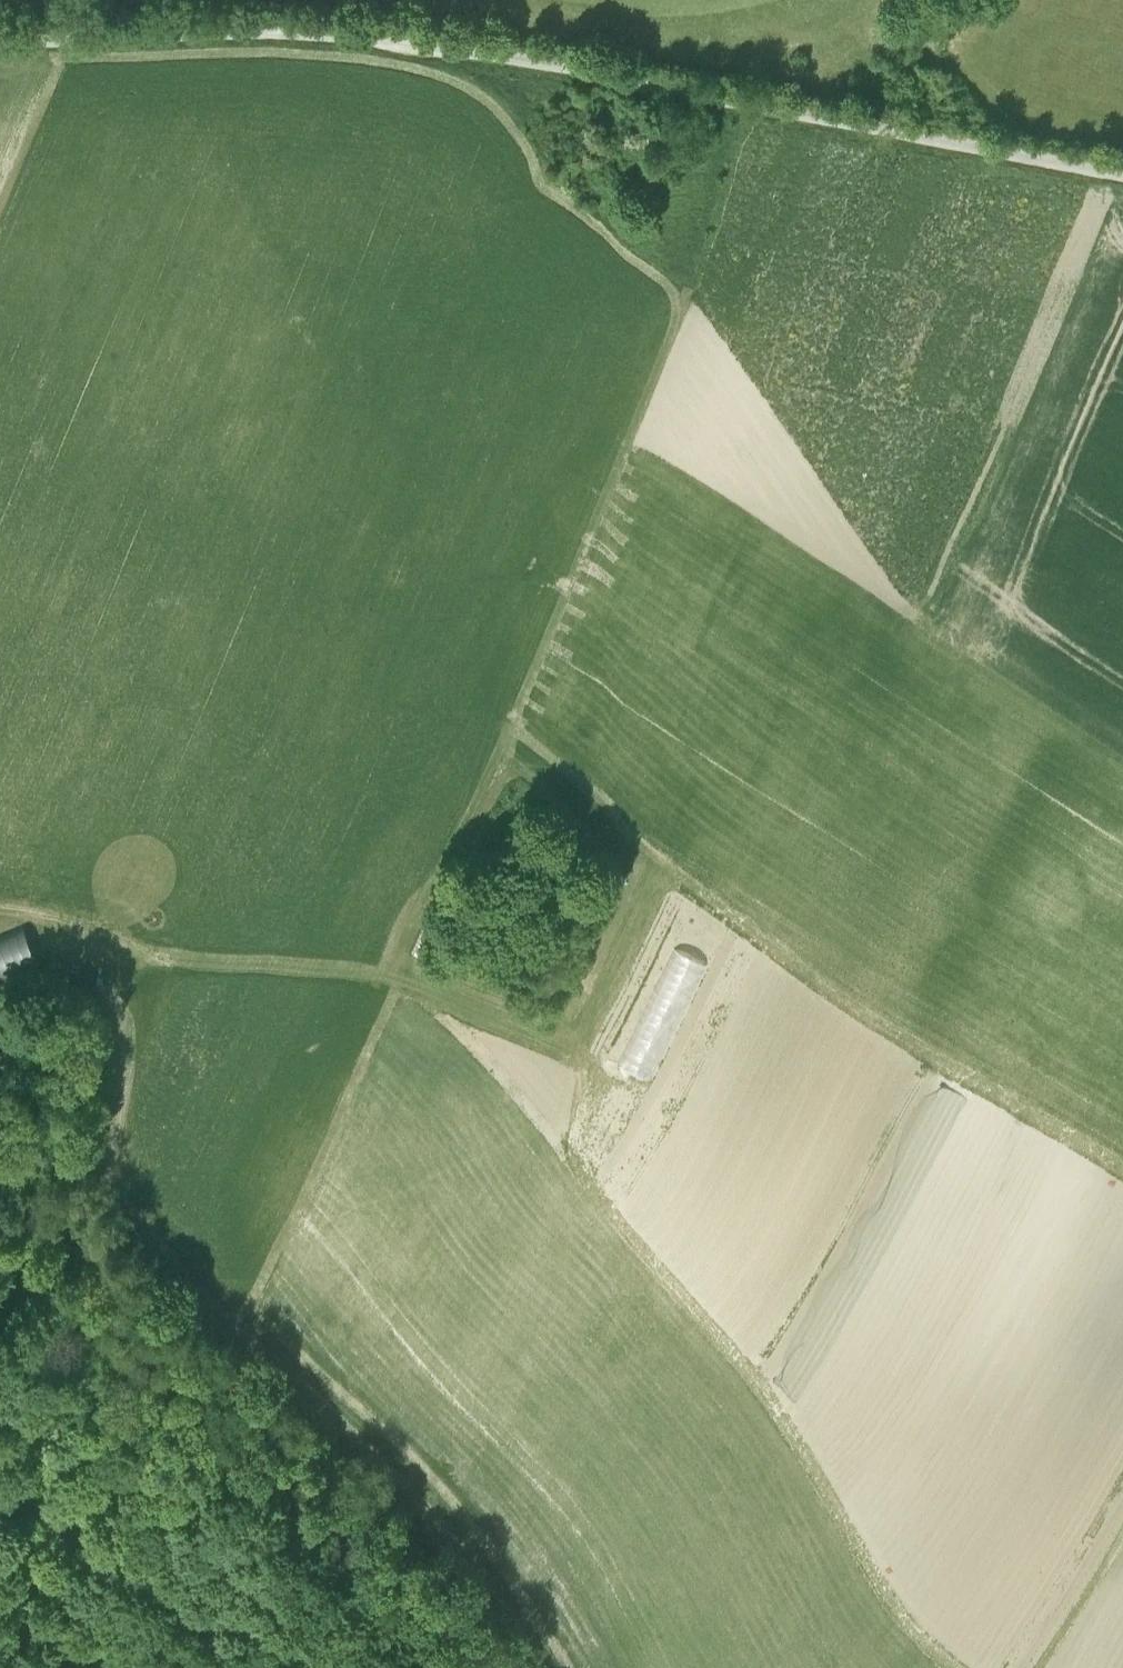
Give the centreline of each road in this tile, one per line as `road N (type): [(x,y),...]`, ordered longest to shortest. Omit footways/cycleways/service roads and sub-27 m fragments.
road 1 (track): [(0,1149),(127,1275),(271,1466),(480,1667)]
road 2 (unclassified): [(1122,125),(532,0)]

